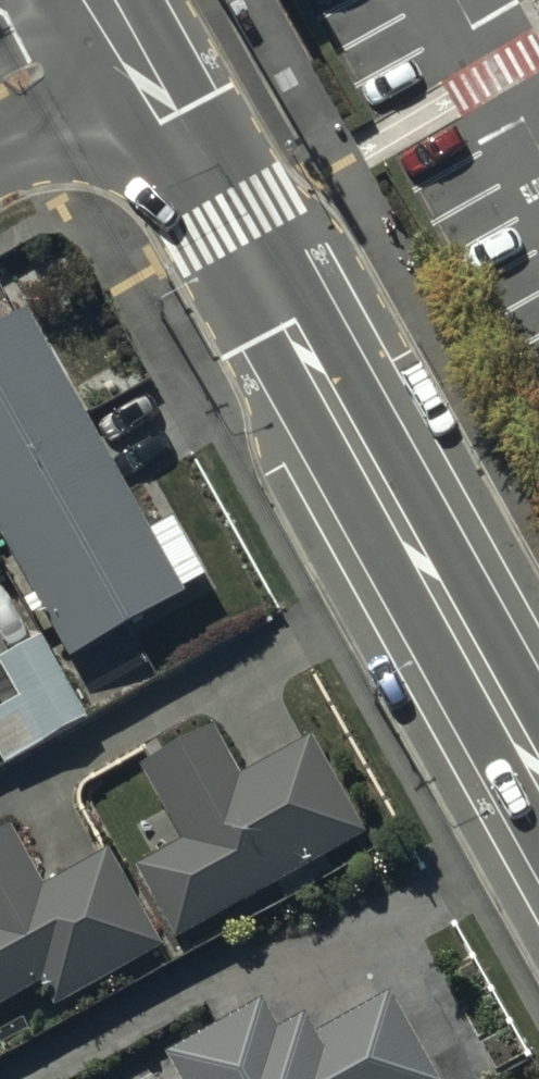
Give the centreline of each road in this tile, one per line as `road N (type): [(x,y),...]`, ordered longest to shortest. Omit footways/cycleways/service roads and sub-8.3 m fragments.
road 1 (secondary): [(118,27),(538,773)]
road 2 (unclassified): [(0,93),(118,27)]

